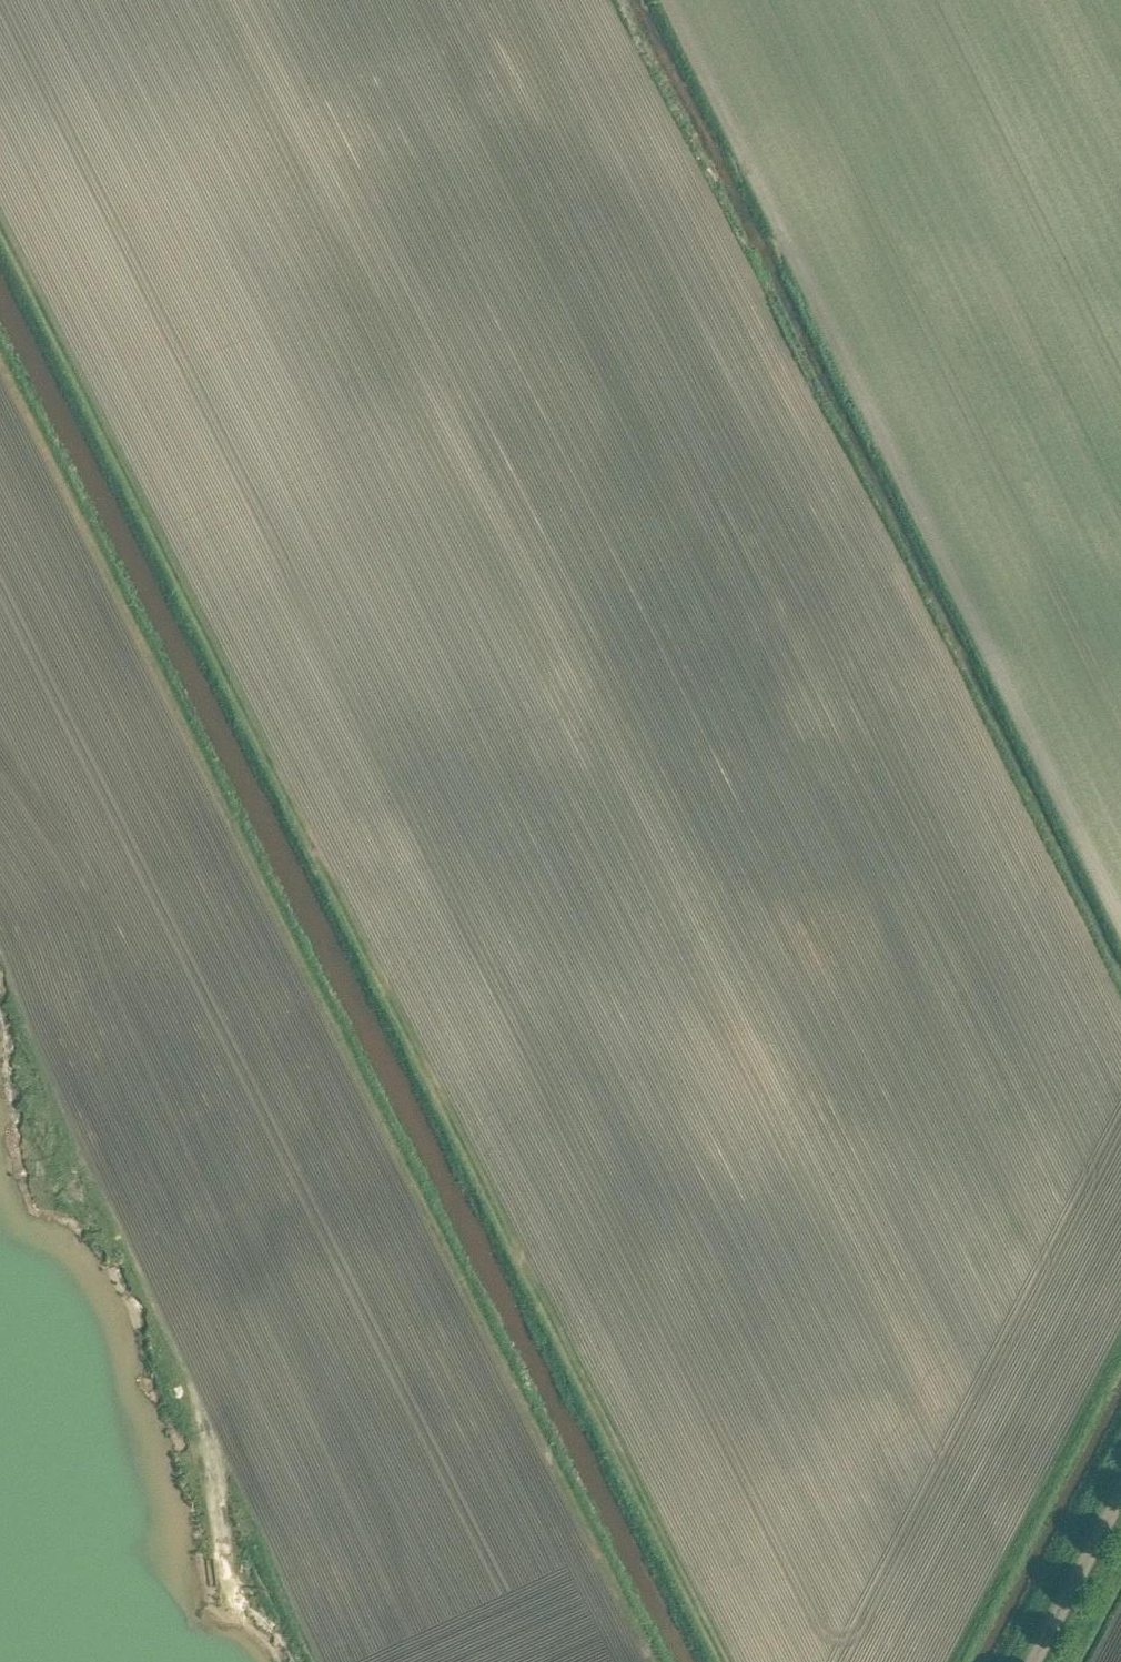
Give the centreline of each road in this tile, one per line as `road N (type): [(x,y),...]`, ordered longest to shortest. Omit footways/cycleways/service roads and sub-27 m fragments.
road 1 (track): [(0,228),(719,1661)]
road 2 (track): [(0,353),(657,1661)]
road 3 (unclassified): [(1033,1661),(1120,1494)]

